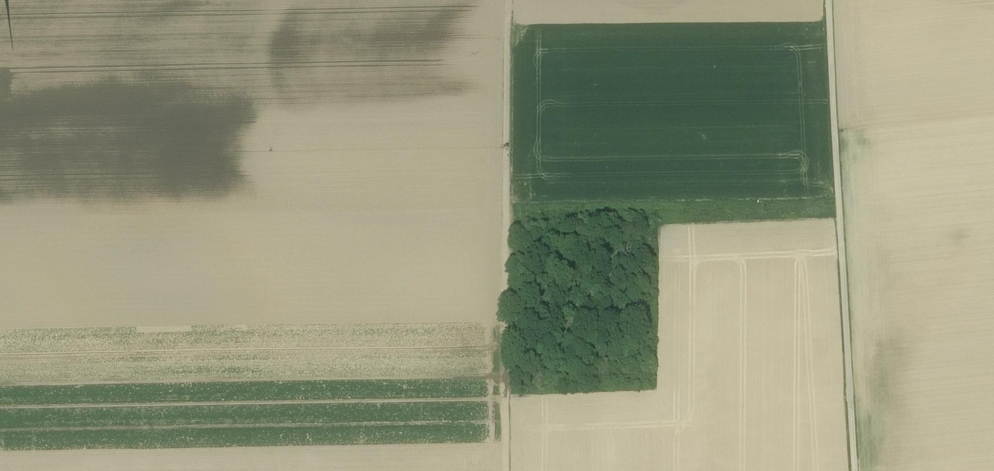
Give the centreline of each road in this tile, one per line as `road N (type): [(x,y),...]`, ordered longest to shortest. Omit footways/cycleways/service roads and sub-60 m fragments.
road 1 (track): [(856,470),(832,0)]

